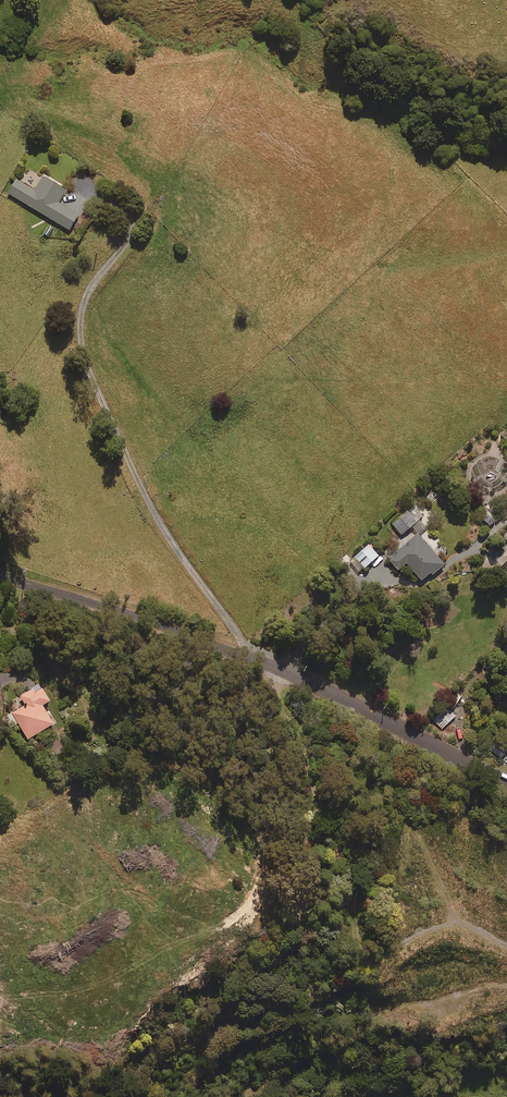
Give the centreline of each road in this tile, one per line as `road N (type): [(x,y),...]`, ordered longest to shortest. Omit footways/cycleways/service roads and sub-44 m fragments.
road 1 (residential): [(506,785),(275,668),(0,574)]

